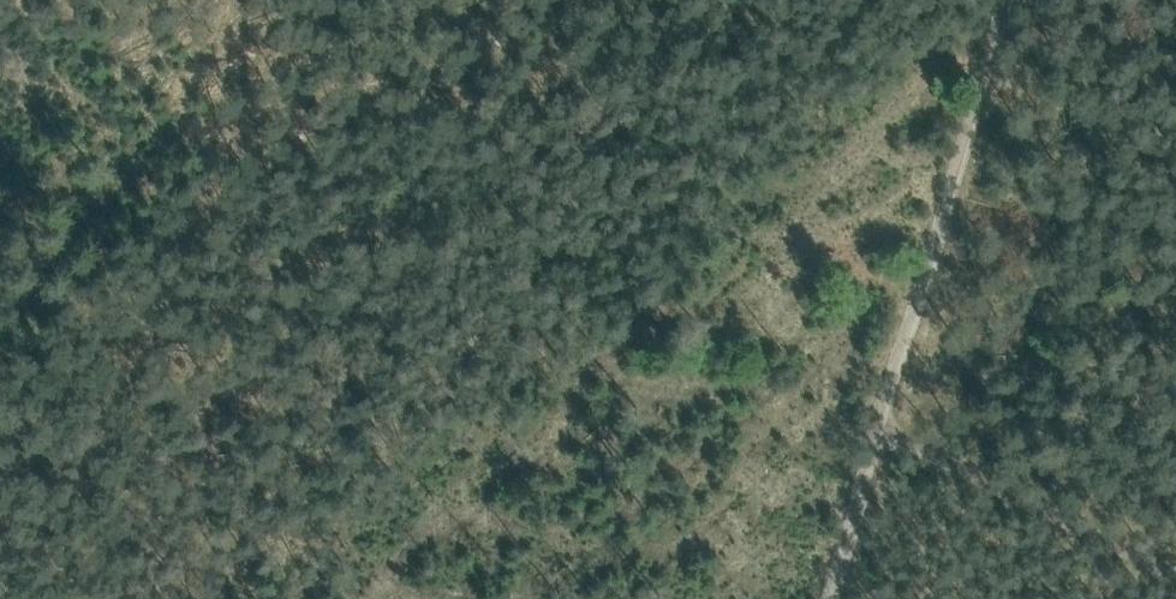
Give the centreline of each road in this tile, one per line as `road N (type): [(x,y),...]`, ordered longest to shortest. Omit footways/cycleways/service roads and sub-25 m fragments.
road 1 (track): [(987,0),(825,598)]

